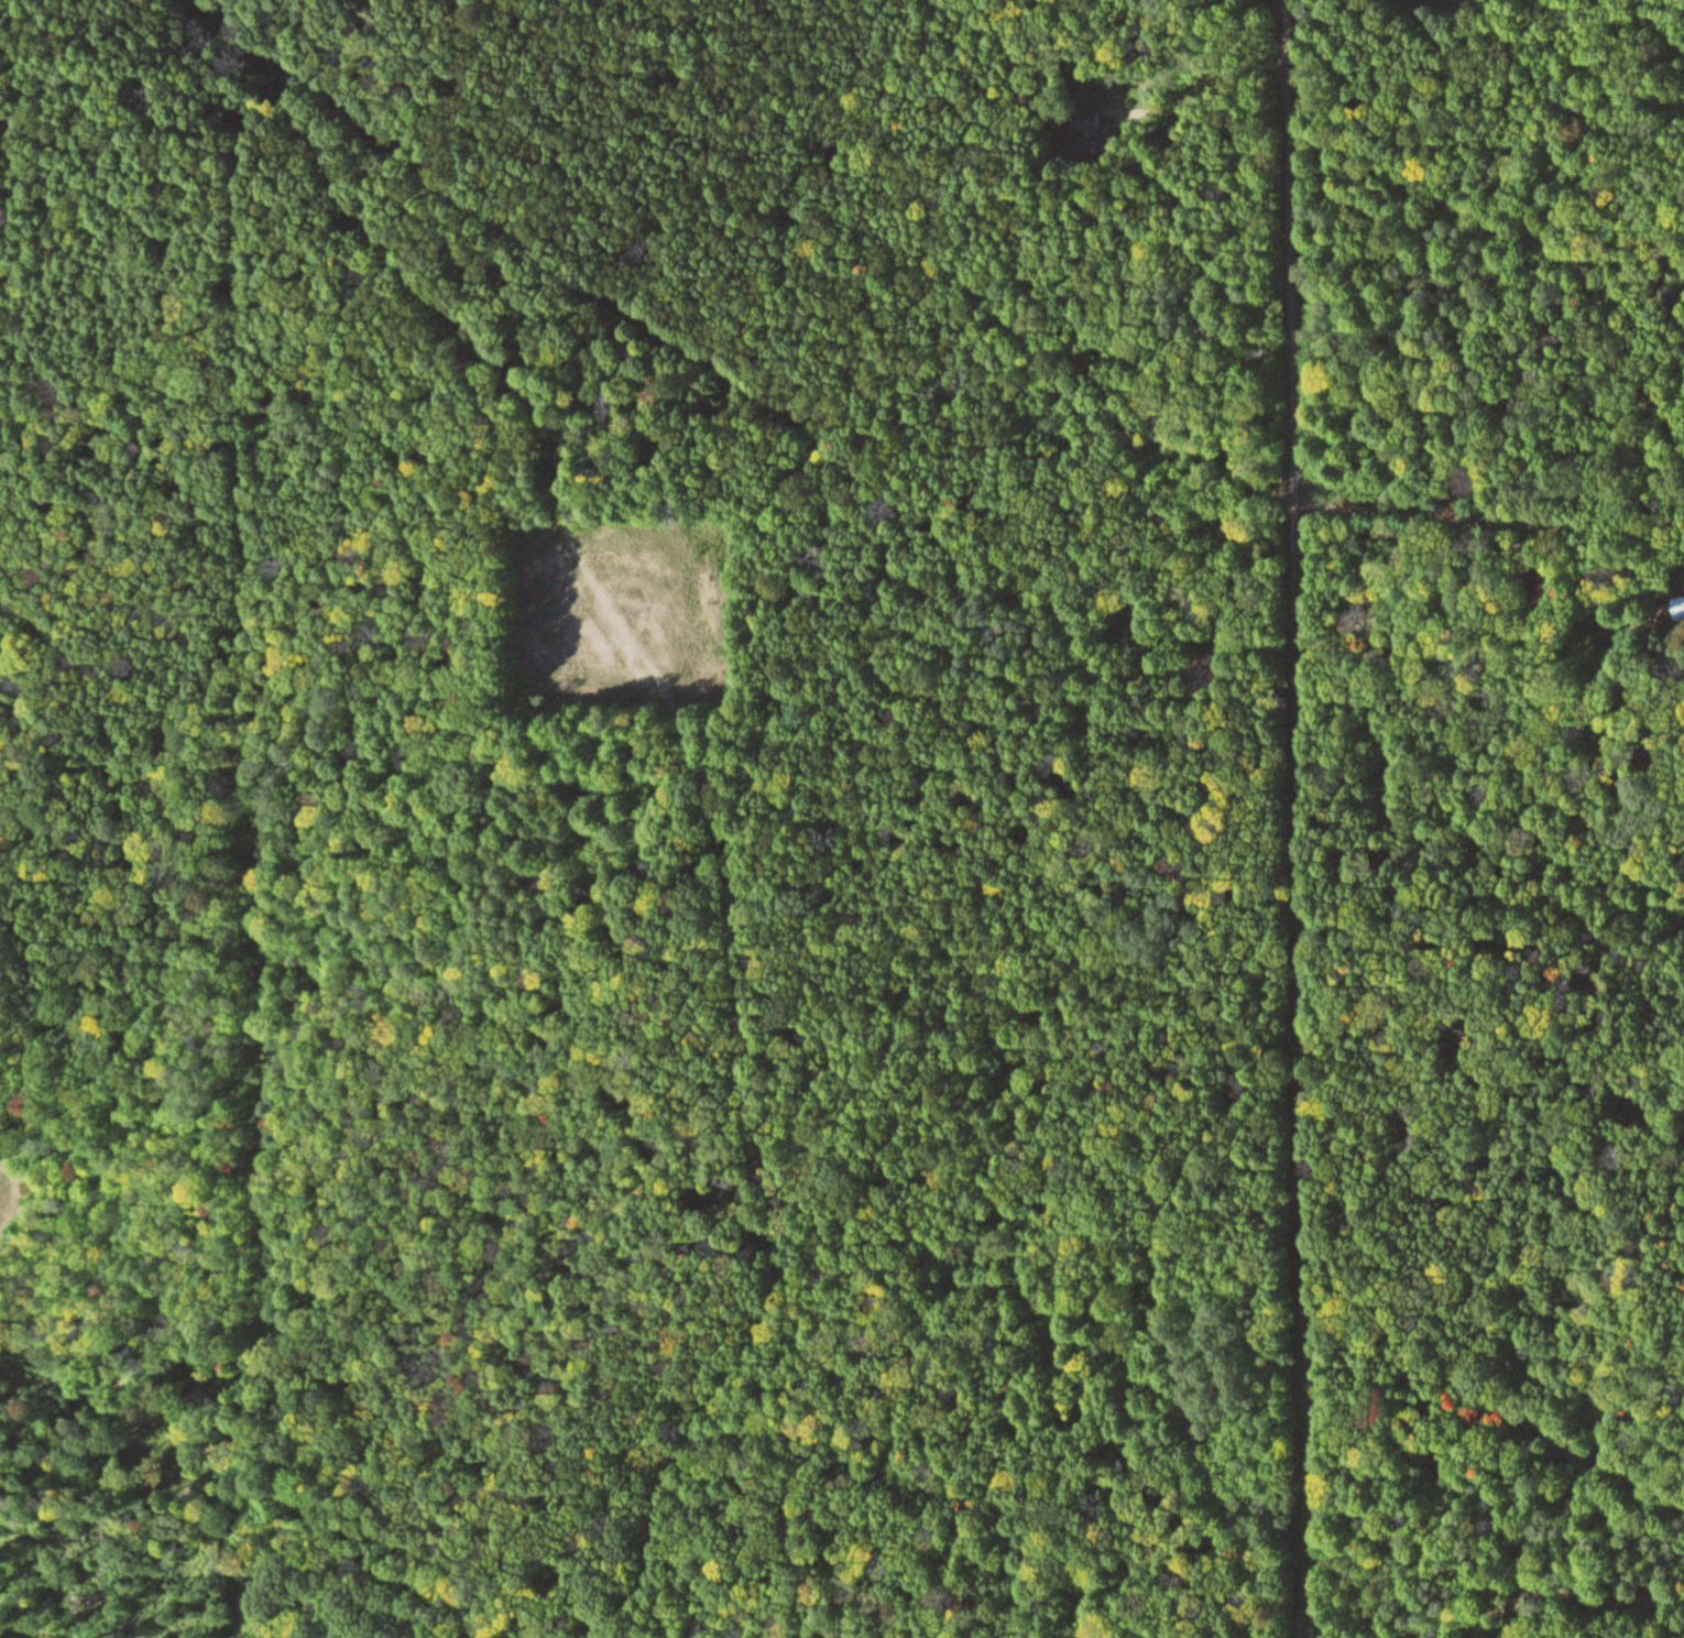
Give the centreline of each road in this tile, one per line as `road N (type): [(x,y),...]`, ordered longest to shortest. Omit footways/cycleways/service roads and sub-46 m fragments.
road 1 (track): [(604,1637),(671,1566),(680,1466),(765,1345),(789,1281),(790,1166),(755,1075),(761,1041),(752,875),(678,703),(594,620),(556,452),(288,50),(231,0)]
road 2 (track): [(1287,0),(1305,1000),(1280,1069),(1177,1202),(1161,1267),(1216,1472),(1250,1551),(1308,1637)]
road 3 (track): [(1295,511),(1519,512),(1610,558),(1658,572),(1683,571)]
road 4 (track): [(1683,1610),(1555,1594),(1523,1601),(1455,1637)]

